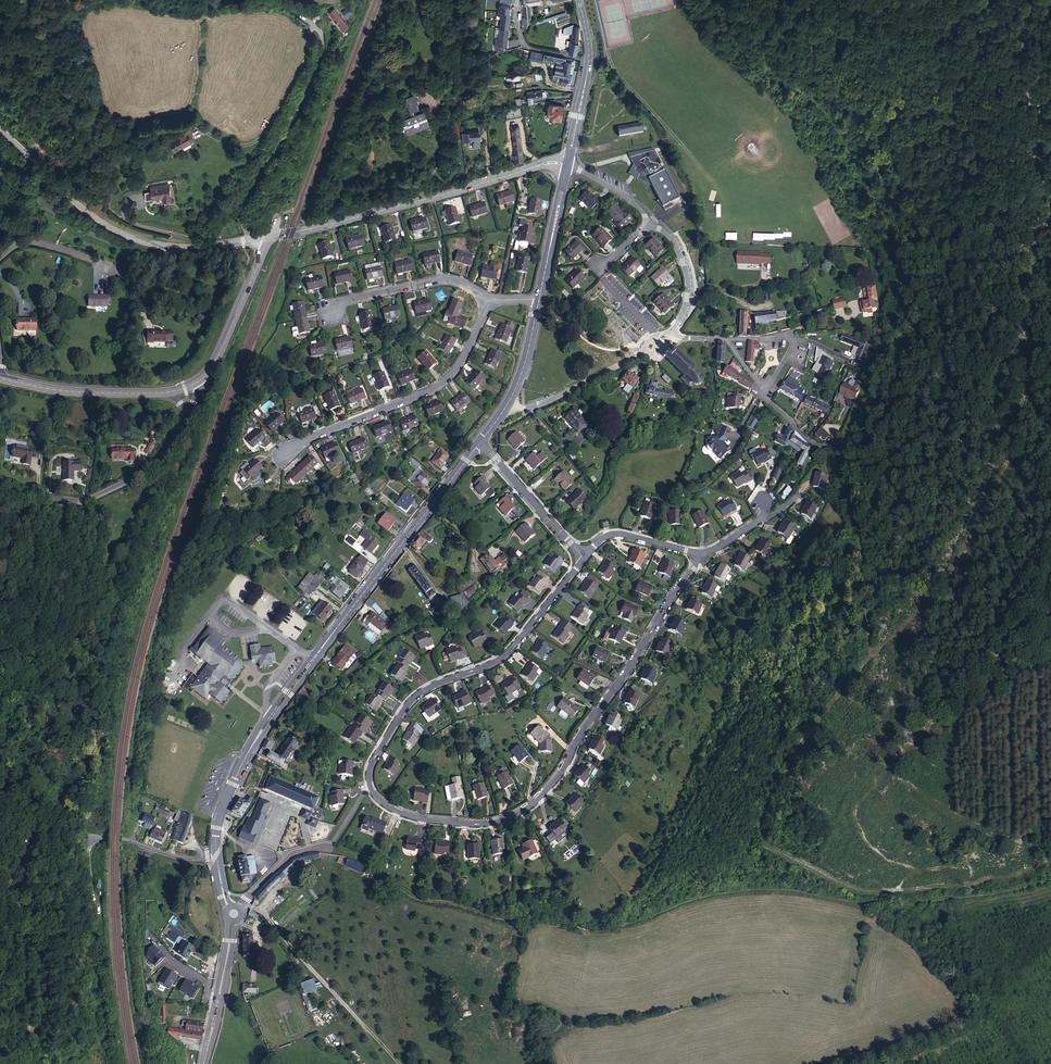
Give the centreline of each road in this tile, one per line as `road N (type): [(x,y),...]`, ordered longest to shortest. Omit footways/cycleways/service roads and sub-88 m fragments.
road 1 (residential): [(699,556),(536,800),(505,819),(478,824),(404,815),(383,804),(368,782),(370,762),(408,702),(504,655),(583,554)]
road 2 (tertiary): [(481,441),(268,715),(220,816),(216,855)]
road 3 (track): [(785,755),(761,830),(767,844),(841,879),(875,887),(1006,878),(1050,854)]
road 4 (tertiary): [(268,238),(541,164),(567,165)]
road 5 (track): [(328,848),(366,862),(410,896),(507,919),(551,904),(576,924),(607,927)]
road 6 (residential): [(491,300),(463,355),(435,386),(286,452)]
road 7 (residential): [(249,239),(243,202),(321,52),(310,22)]
road 8 (unclassified): [(176,249),(111,230),(0,131)]
road 9 (unclassified): [(176,249),(134,251),(87,233),(0,168)]
road 10 (residential): [(507,405),(531,406),(627,361),(669,331)]
road 11 (tertiary): [(170,389),(94,392),(0,377)]
road 12 (residential): [(491,300),(443,278),(344,301),(333,311)]
road 13 (track): [(1039,859),(950,813),(898,773)]
road 14 (residential): [(178,425),(134,475),(79,500),(47,497)]
road 15 (residential): [(481,441),(583,554)]
road 16 (tertiary): [(268,238),(208,370)]
road 17 (tertiary): [(567,165),(539,301)]
road 18 (residential): [(765,390),(791,336),(724,339)]
road 19 (residential): [(669,331),(686,298),(687,274),(653,220)]
road 20 (residential): [(699,556),(613,534),(583,554)]

